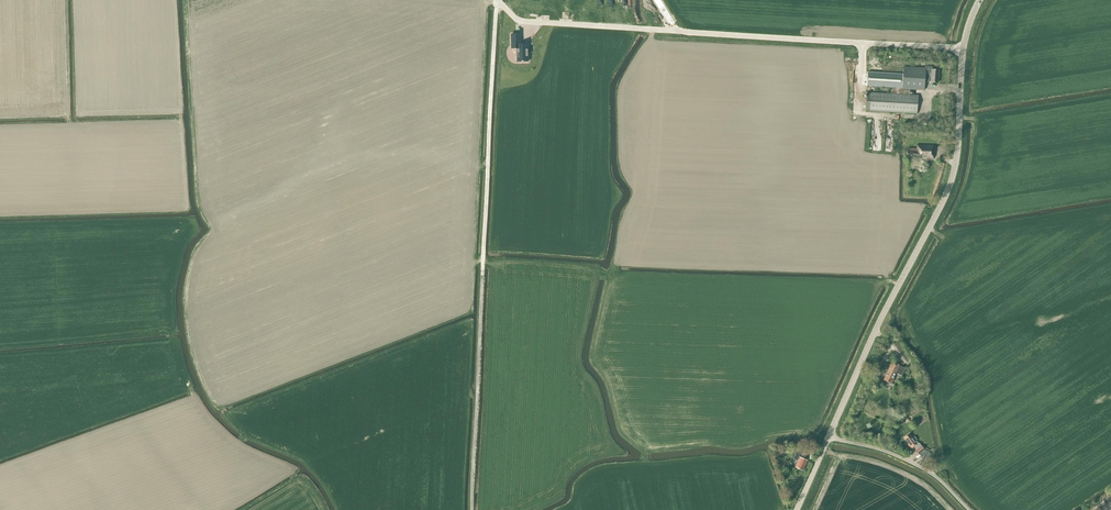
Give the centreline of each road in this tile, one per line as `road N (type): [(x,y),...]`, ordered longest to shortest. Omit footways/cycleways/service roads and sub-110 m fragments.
road 1 (tertiary): [(828,437),(948,186),(963,49)]
road 2 (unclassified): [(963,49),(680,29)]
road 3 (unclassified): [(497,2),(520,22),(680,29)]
road 4 (unclassified): [(828,437),(910,461),(969,509)]

